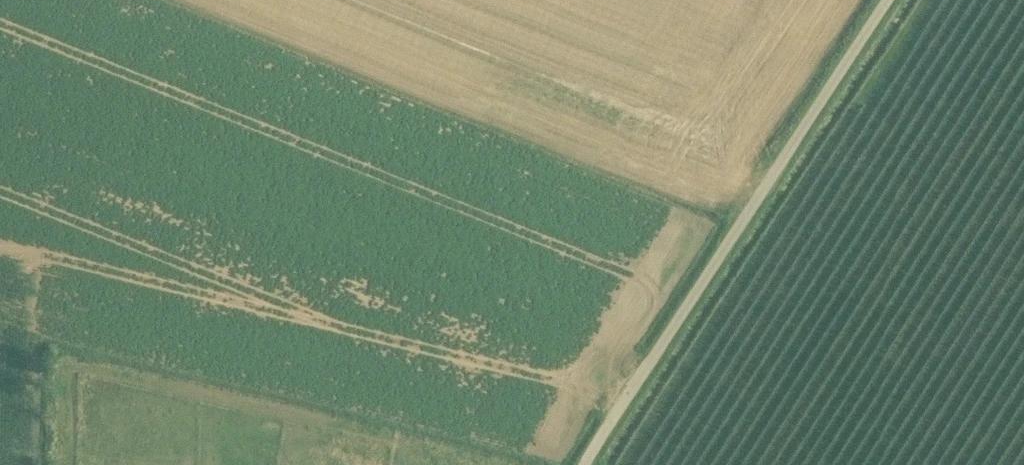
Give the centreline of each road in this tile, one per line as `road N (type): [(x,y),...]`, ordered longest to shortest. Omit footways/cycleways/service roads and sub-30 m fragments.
road 1 (unclassified): [(581,464),(884,0)]

